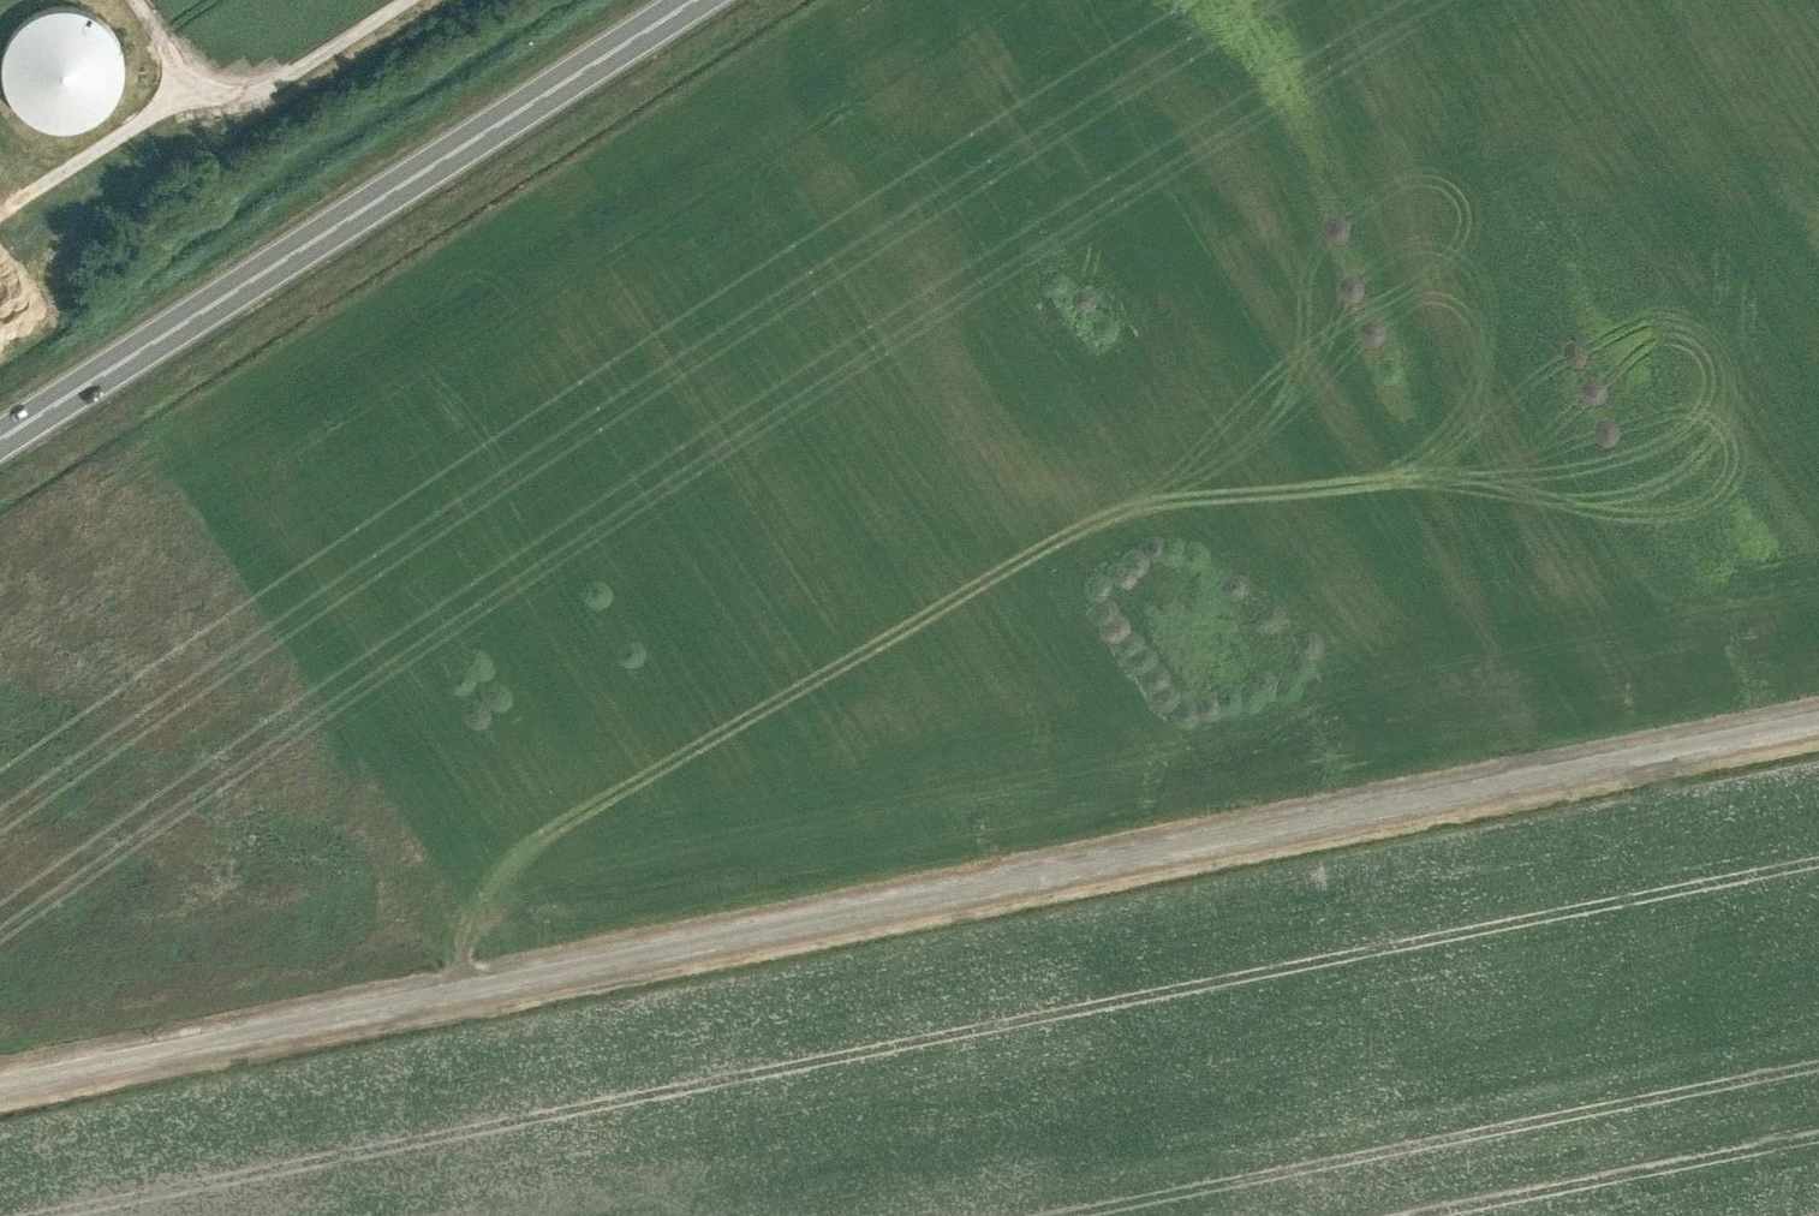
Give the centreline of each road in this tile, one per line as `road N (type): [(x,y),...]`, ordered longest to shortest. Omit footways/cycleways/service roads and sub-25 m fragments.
road 1 (unclassified): [(0,1082),(1818,721)]
road 2 (trunk): [(0,438),(691,0)]

